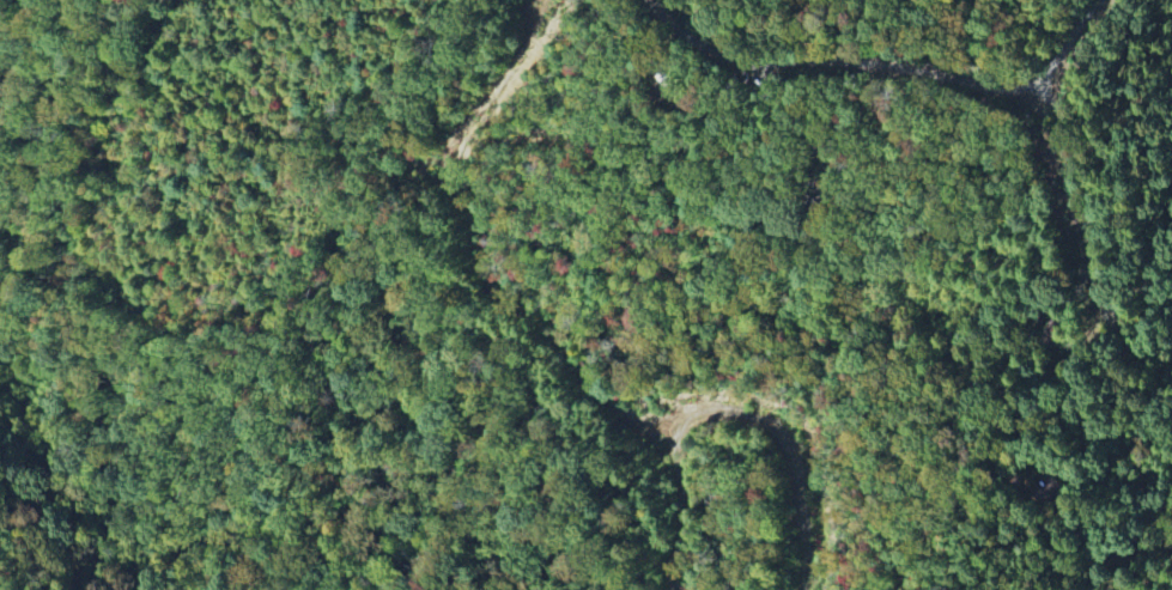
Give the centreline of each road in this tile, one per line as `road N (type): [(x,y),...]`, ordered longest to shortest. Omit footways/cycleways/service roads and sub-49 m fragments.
road 1 (residential): [(1097,0),(1050,68),(1026,86),(1006,89),(863,62),(745,63),(694,43),(649,0)]
road 2 (residential): [(675,589),(673,559),(686,506),(676,439),(706,409),(760,418),(785,439),(804,534)]
road 3 (residential): [(1036,81),(1057,110),(1107,315)]

